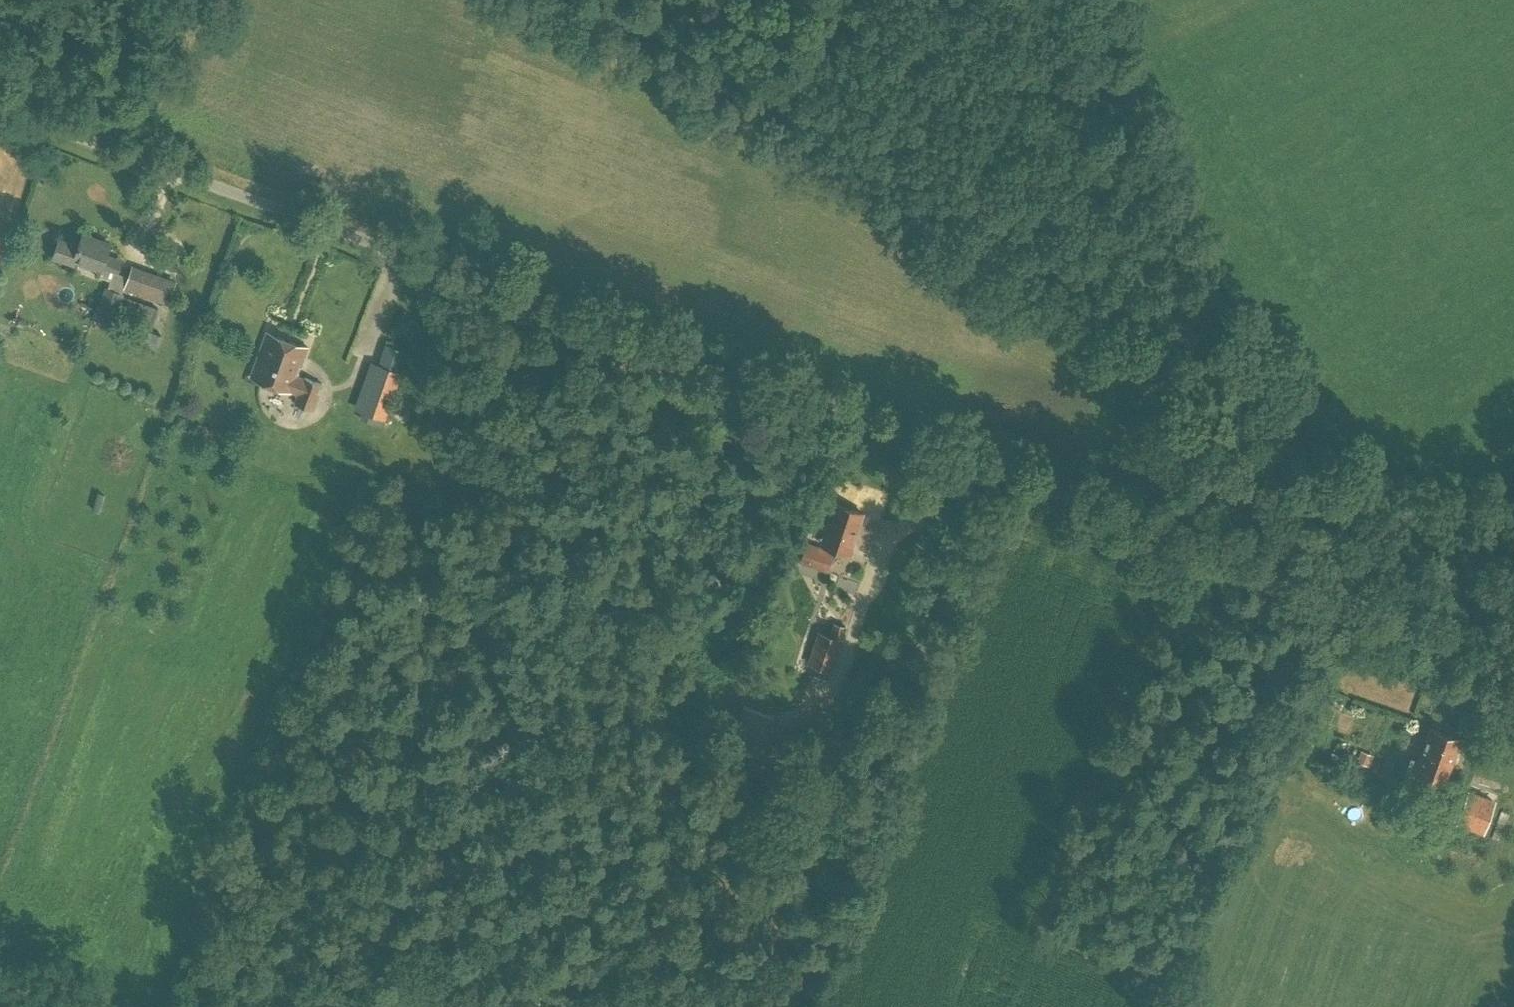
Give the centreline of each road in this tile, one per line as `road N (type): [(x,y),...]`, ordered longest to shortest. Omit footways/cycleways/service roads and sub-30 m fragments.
road 1 (unclassified): [(1513,654),(0,112)]

